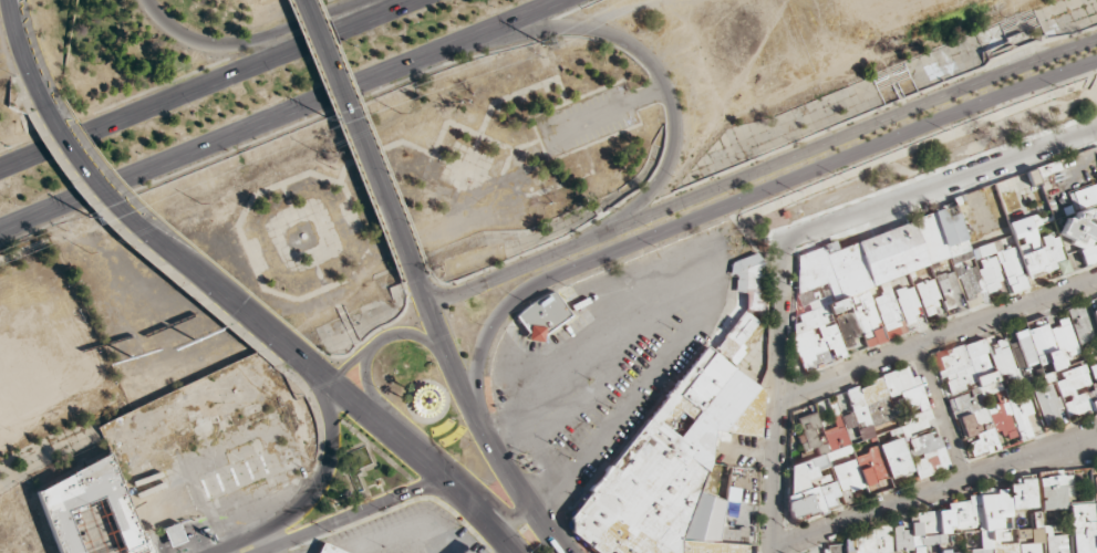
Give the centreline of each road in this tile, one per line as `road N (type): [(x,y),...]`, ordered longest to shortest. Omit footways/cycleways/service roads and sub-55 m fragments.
road 1 (trunk): [(0,228),(554,0)]
road 2 (trunk): [(403,0),(0,166)]
road 3 (primary): [(266,552),(446,473)]

